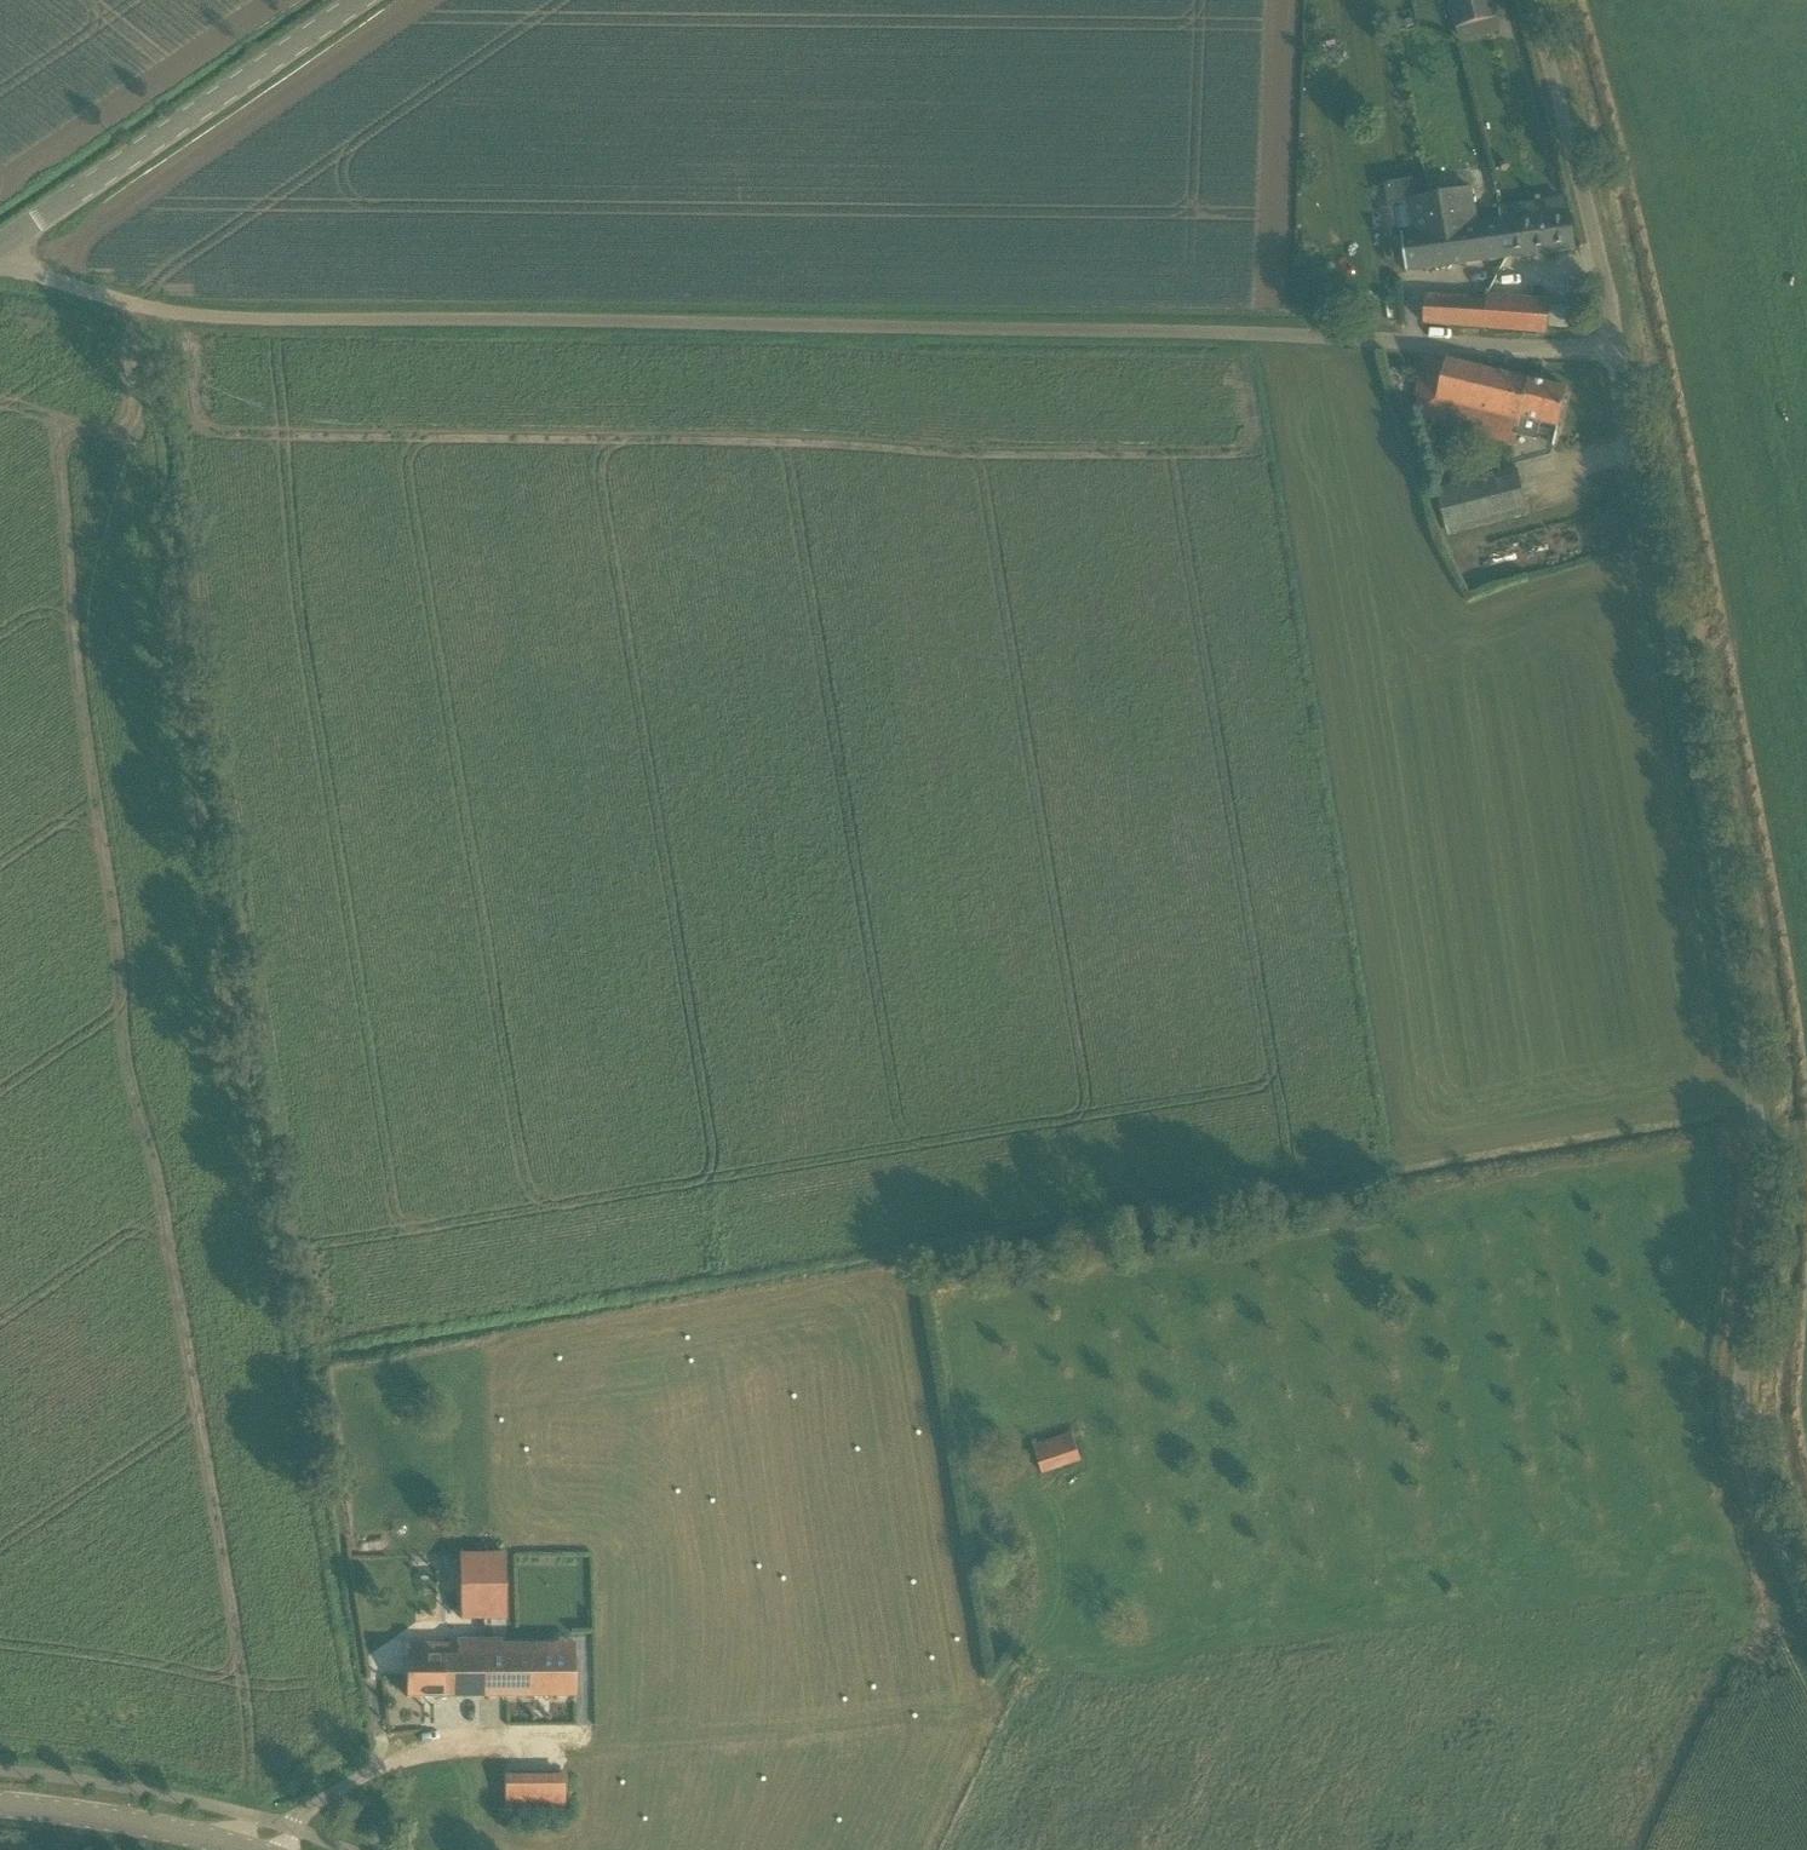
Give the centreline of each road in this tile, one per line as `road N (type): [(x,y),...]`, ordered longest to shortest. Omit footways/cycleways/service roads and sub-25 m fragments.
road 1 (unclassified): [(1617,349),(1126,323),(225,316),(99,290),(4,247)]
road 2 (unclassified): [(1806,1605),(1744,1438),(1746,1325),(1759,1243),(1757,1094),(1617,349)]
road 3 (unclassified): [(273,1849),(354,1776),(411,1748),(780,1736),(970,1703),(1001,1688),(1021,1663)]
road 4 (tertiary): [(4,247),(368,0)]
road 5 (unclassified): [(1617,349),(1534,0)]
road 6 (tertiary): [(0,1811),(114,1825),(211,1849)]

